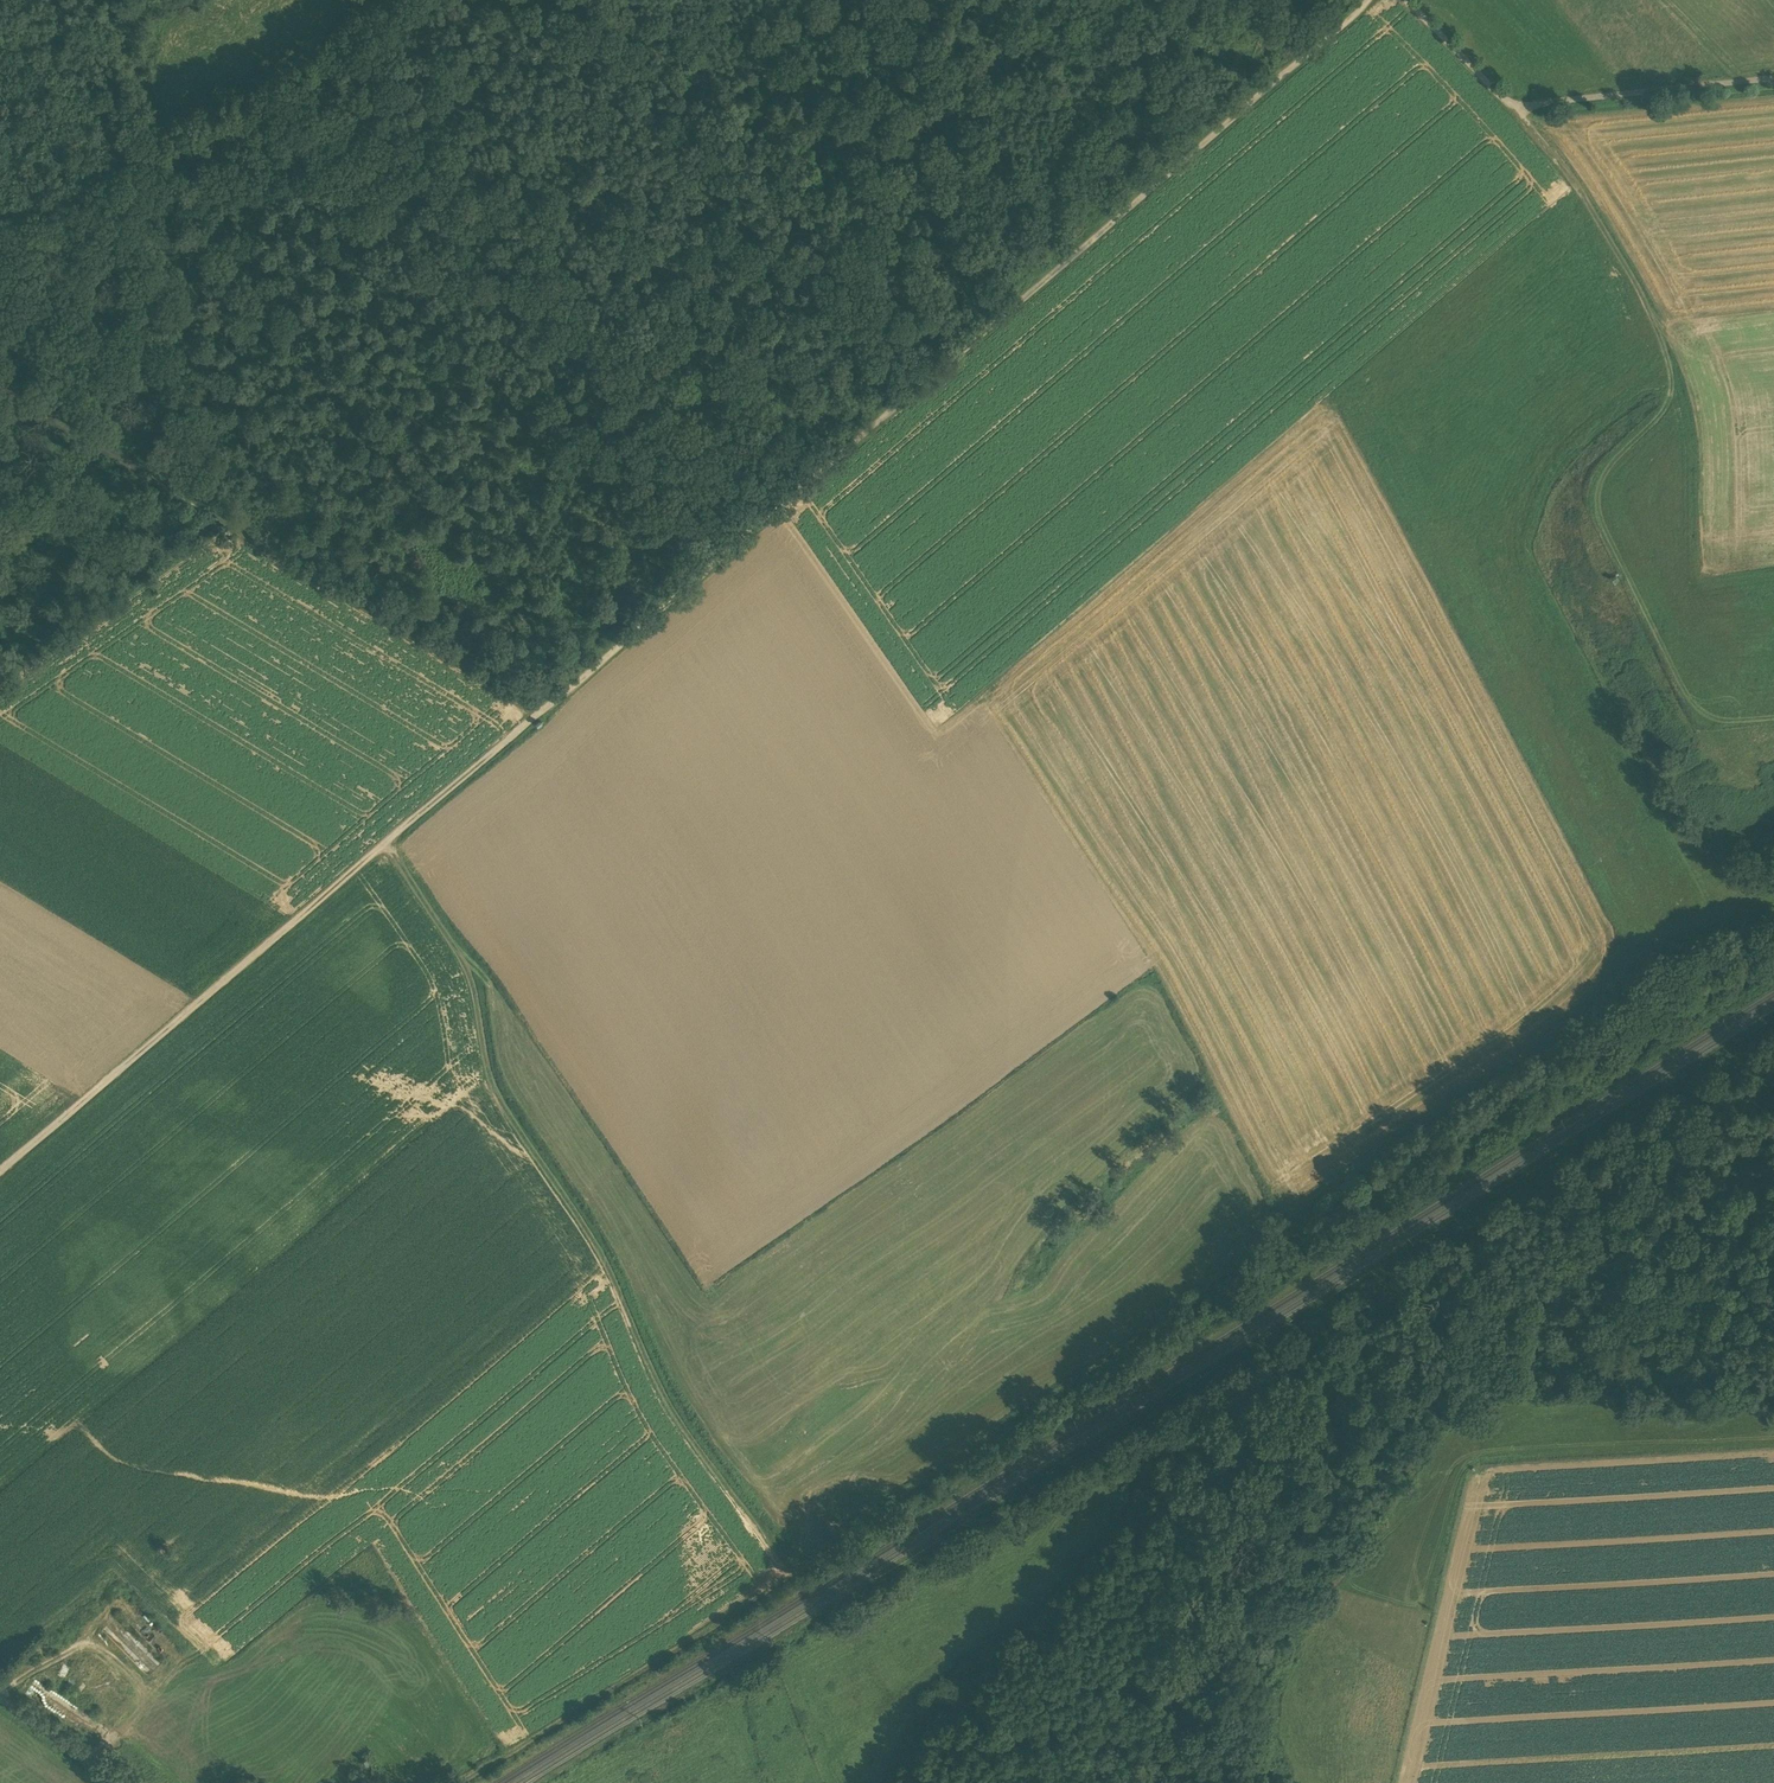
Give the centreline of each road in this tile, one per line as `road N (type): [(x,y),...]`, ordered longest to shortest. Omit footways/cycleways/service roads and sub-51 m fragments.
road 1 (track): [(790,1572),(955,1462),(1200,1317),(1256,1239),(1385,1153),(1569,1049),(1626,995),(1697,948)]
road 2 (track): [(386,844),(463,960),(497,1087),(593,1233),(674,1406),(790,1572)]
road 3 (track): [(1369,0),(801,485)]
road 4 (track): [(0,389),(540,711)]
road 5 (track): [(386,844),(0,1175)]
road 6 (track): [(1773,79),(1516,109),(1406,0)]
road 7 (track): [(463,1782),(790,1572)]
road 8 (track): [(801,485),(540,711)]
road 9 (track): [(1516,109),(1589,199),(1672,333),(1692,386)]
road 10 (track): [(540,711),(386,844)]
road 11 (track): [(117,1782),(0,1698)]

